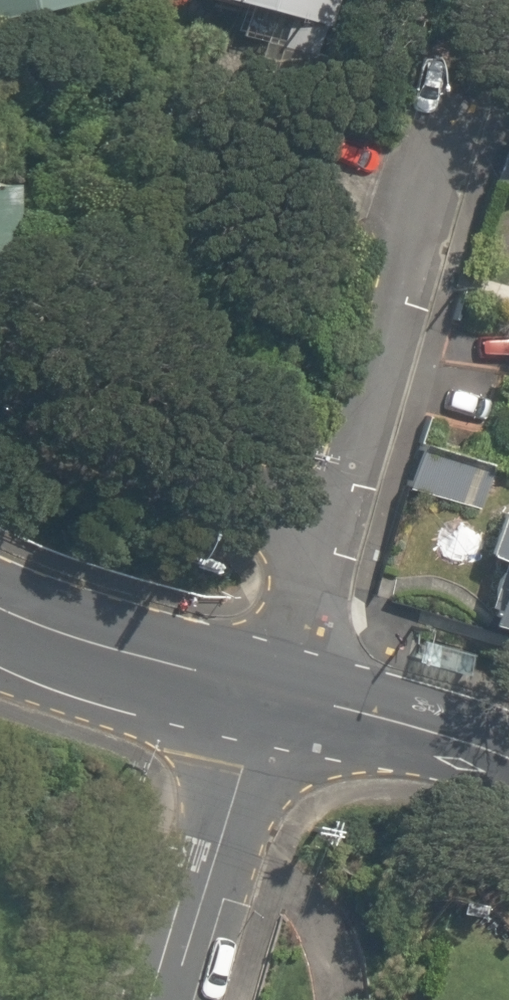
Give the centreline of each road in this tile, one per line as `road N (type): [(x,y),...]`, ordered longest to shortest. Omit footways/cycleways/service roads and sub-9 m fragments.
road 1 (residential): [(440,66),(310,500)]
road 2 (residential): [(168,999),(259,682)]
road 3 (residential): [(0,393),(88,435),(310,500)]
road 4 (tertiary): [(0,599),(111,649),(259,682)]
road 5 (tertiary): [(259,682),(508,751)]
road 6 (residential): [(310,500),(259,682)]

